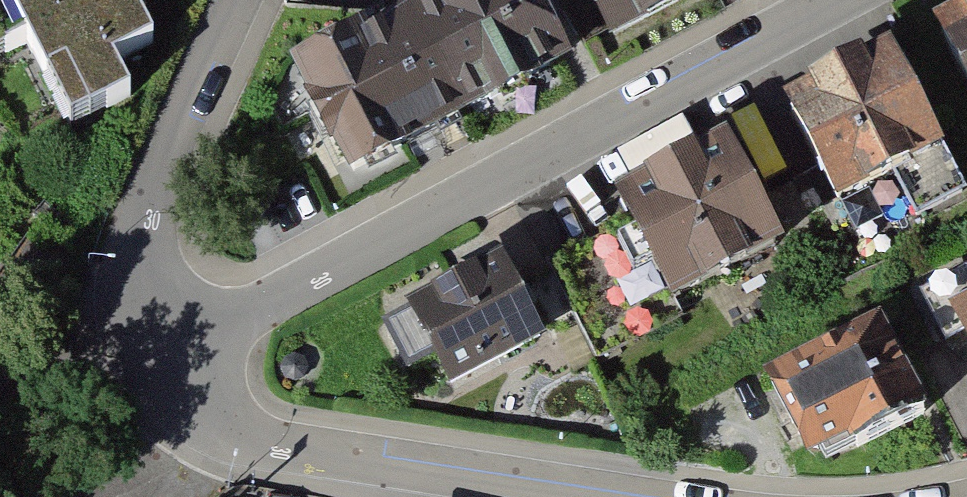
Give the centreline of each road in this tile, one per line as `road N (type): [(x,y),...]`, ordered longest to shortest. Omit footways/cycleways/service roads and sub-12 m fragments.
road 1 (residential): [(152,368),(840,0)]
road 2 (residential): [(521,496),(231,438),(191,417),(152,368)]
road 3 (residential): [(152,368),(139,335),(146,223),(234,0)]
road 4 (track): [(191,417),(151,467),(60,496)]

